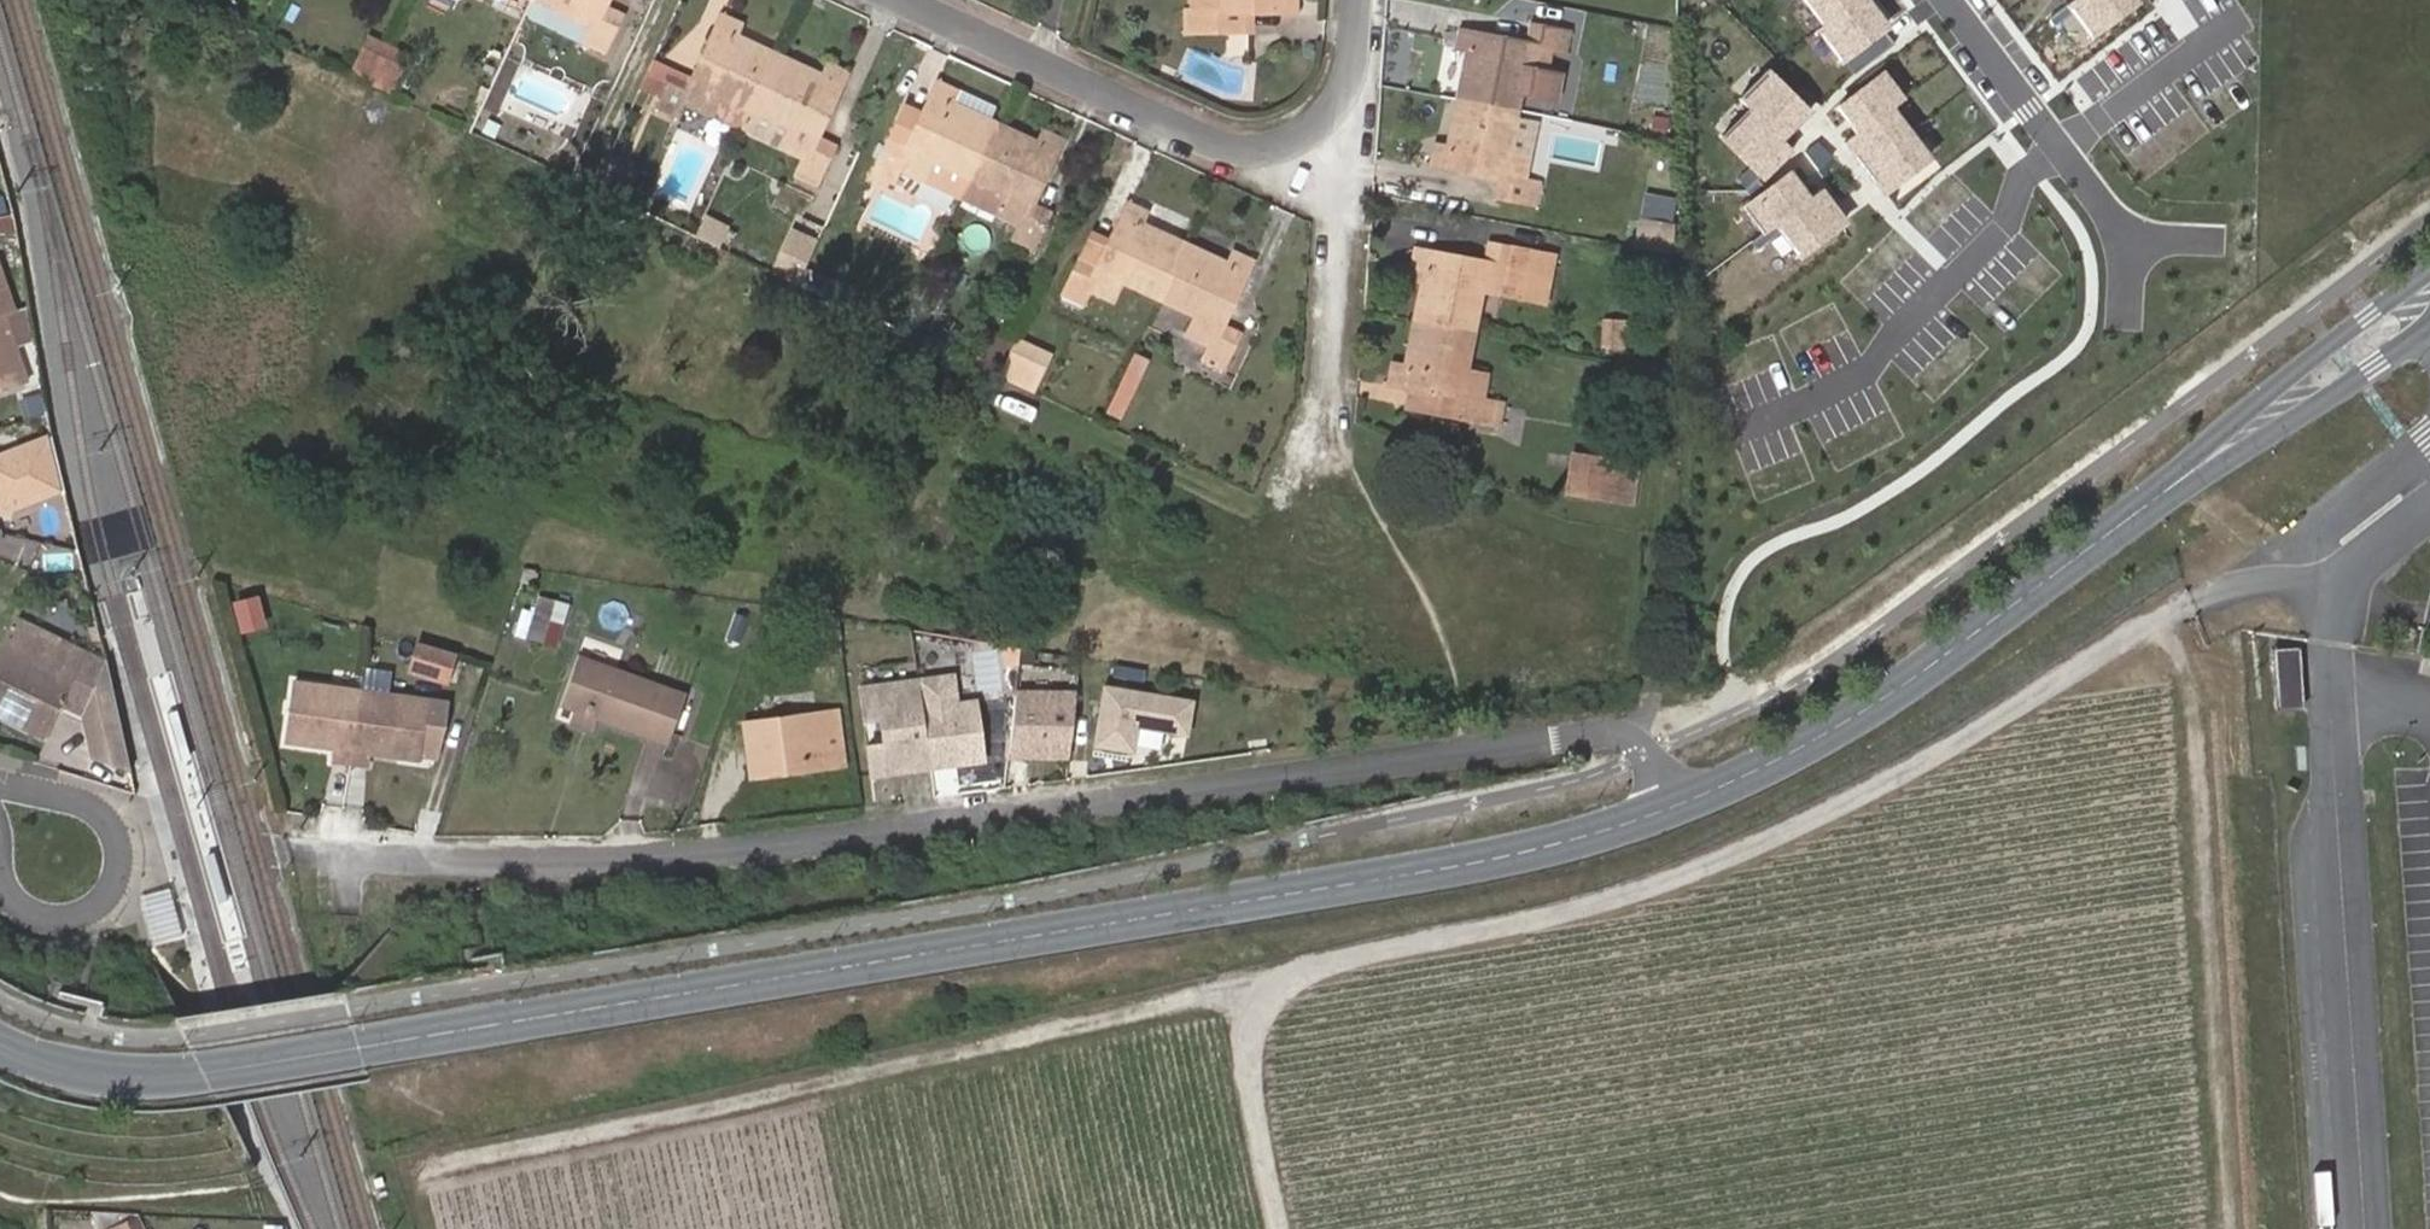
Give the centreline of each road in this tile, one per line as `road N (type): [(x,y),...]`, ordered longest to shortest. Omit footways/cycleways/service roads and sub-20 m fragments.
road 1 (secondary): [(1674,807),(1449,867),(202,1072),(93,1074),(0,1044)]
road 2 (track): [(1282,1228),(1247,1068),(1273,991),(1744,855),(2158,627),(2298,576),(2351,584)]
road 3 (residential): [(343,873),(468,875),(768,855),(1347,778),(1592,736),(1627,736),(1643,747),(1674,807)]
road 4 (secondary): [(2187,475),(1906,684),(1819,738),(1674,807)]
road 5 (track): [(2228,1228),(2191,696),(2158,627)]
road 6 (residential): [(1350,76),(1325,124),(1293,144),(1244,154),(898,0)]
road 7 (residential): [(1350,76),(1323,416)]
road 8 (residential): [(0,789),(91,806),(121,837),(127,858),(116,900),(83,926),(41,926),(8,902)]
road 9 (secondary): [(2429,271),(2281,384),(2187,475)]
road 10 (residential): [(1946,0),(2127,236)]
road 11 (secondary): [(2187,475),(2296,418),(2429,326)]

